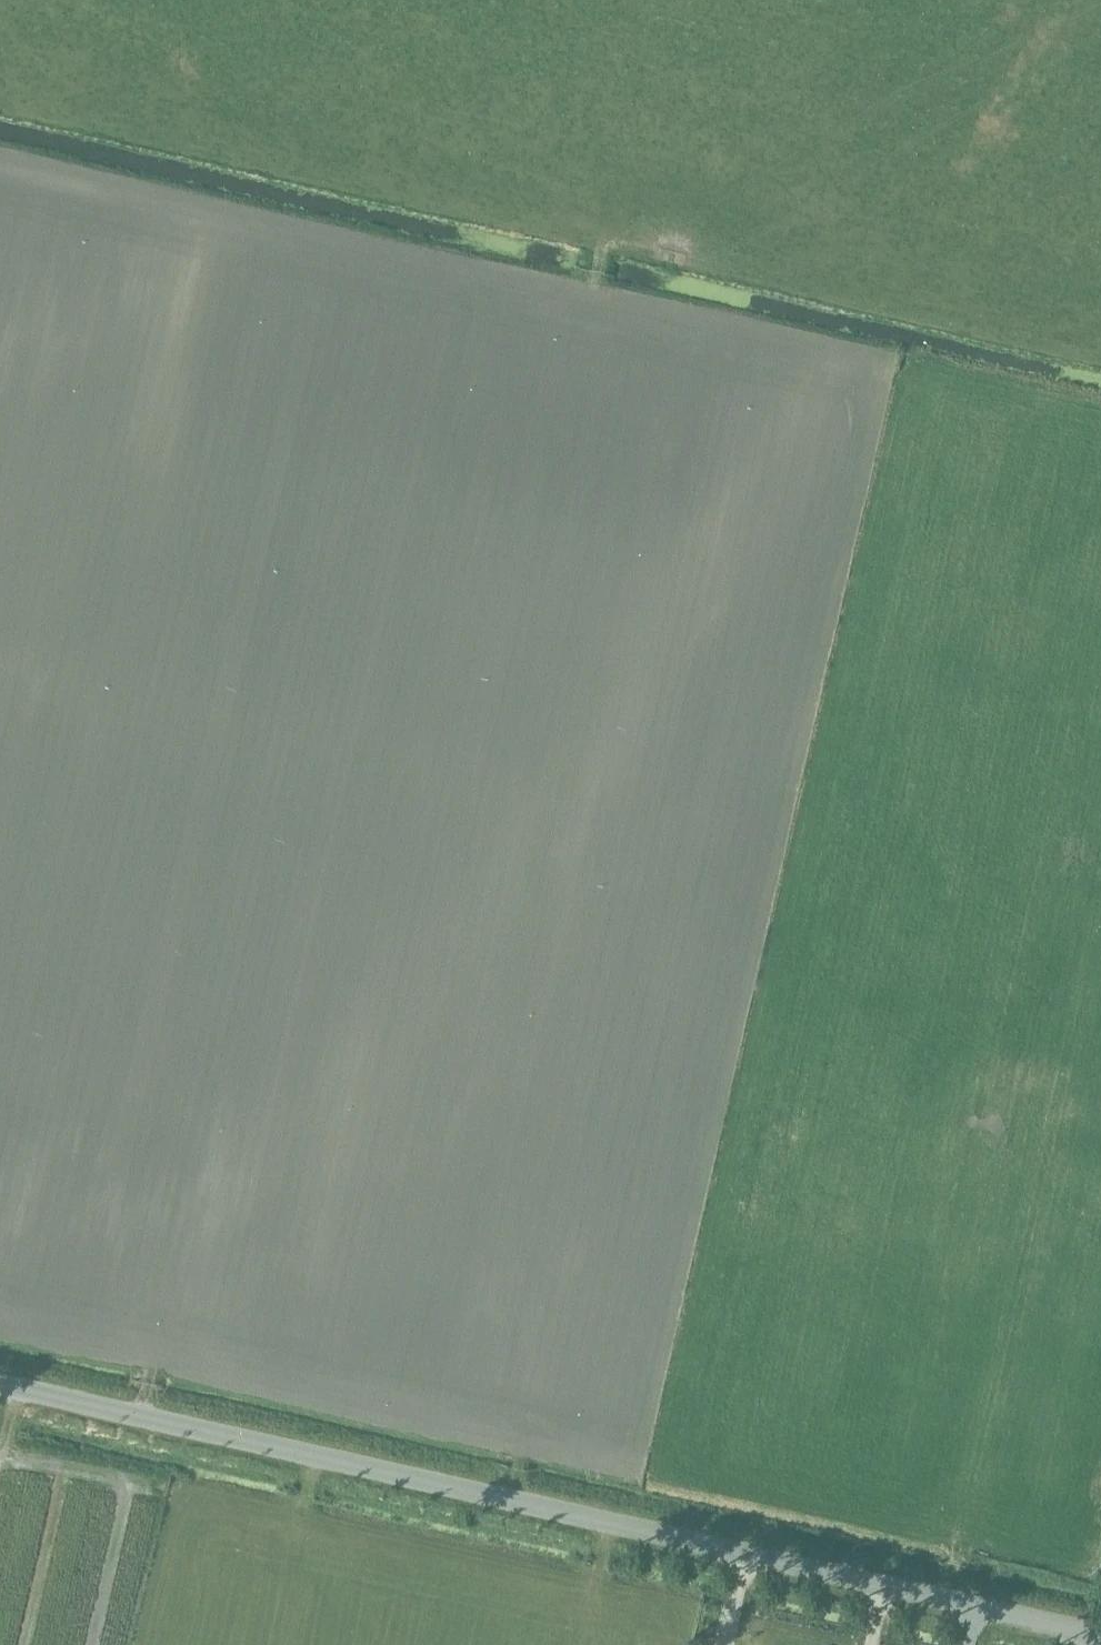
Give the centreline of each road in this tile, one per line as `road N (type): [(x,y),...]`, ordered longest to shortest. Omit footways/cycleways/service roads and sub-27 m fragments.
road 1 (unclassified): [(1100,1635),(0,1386)]

